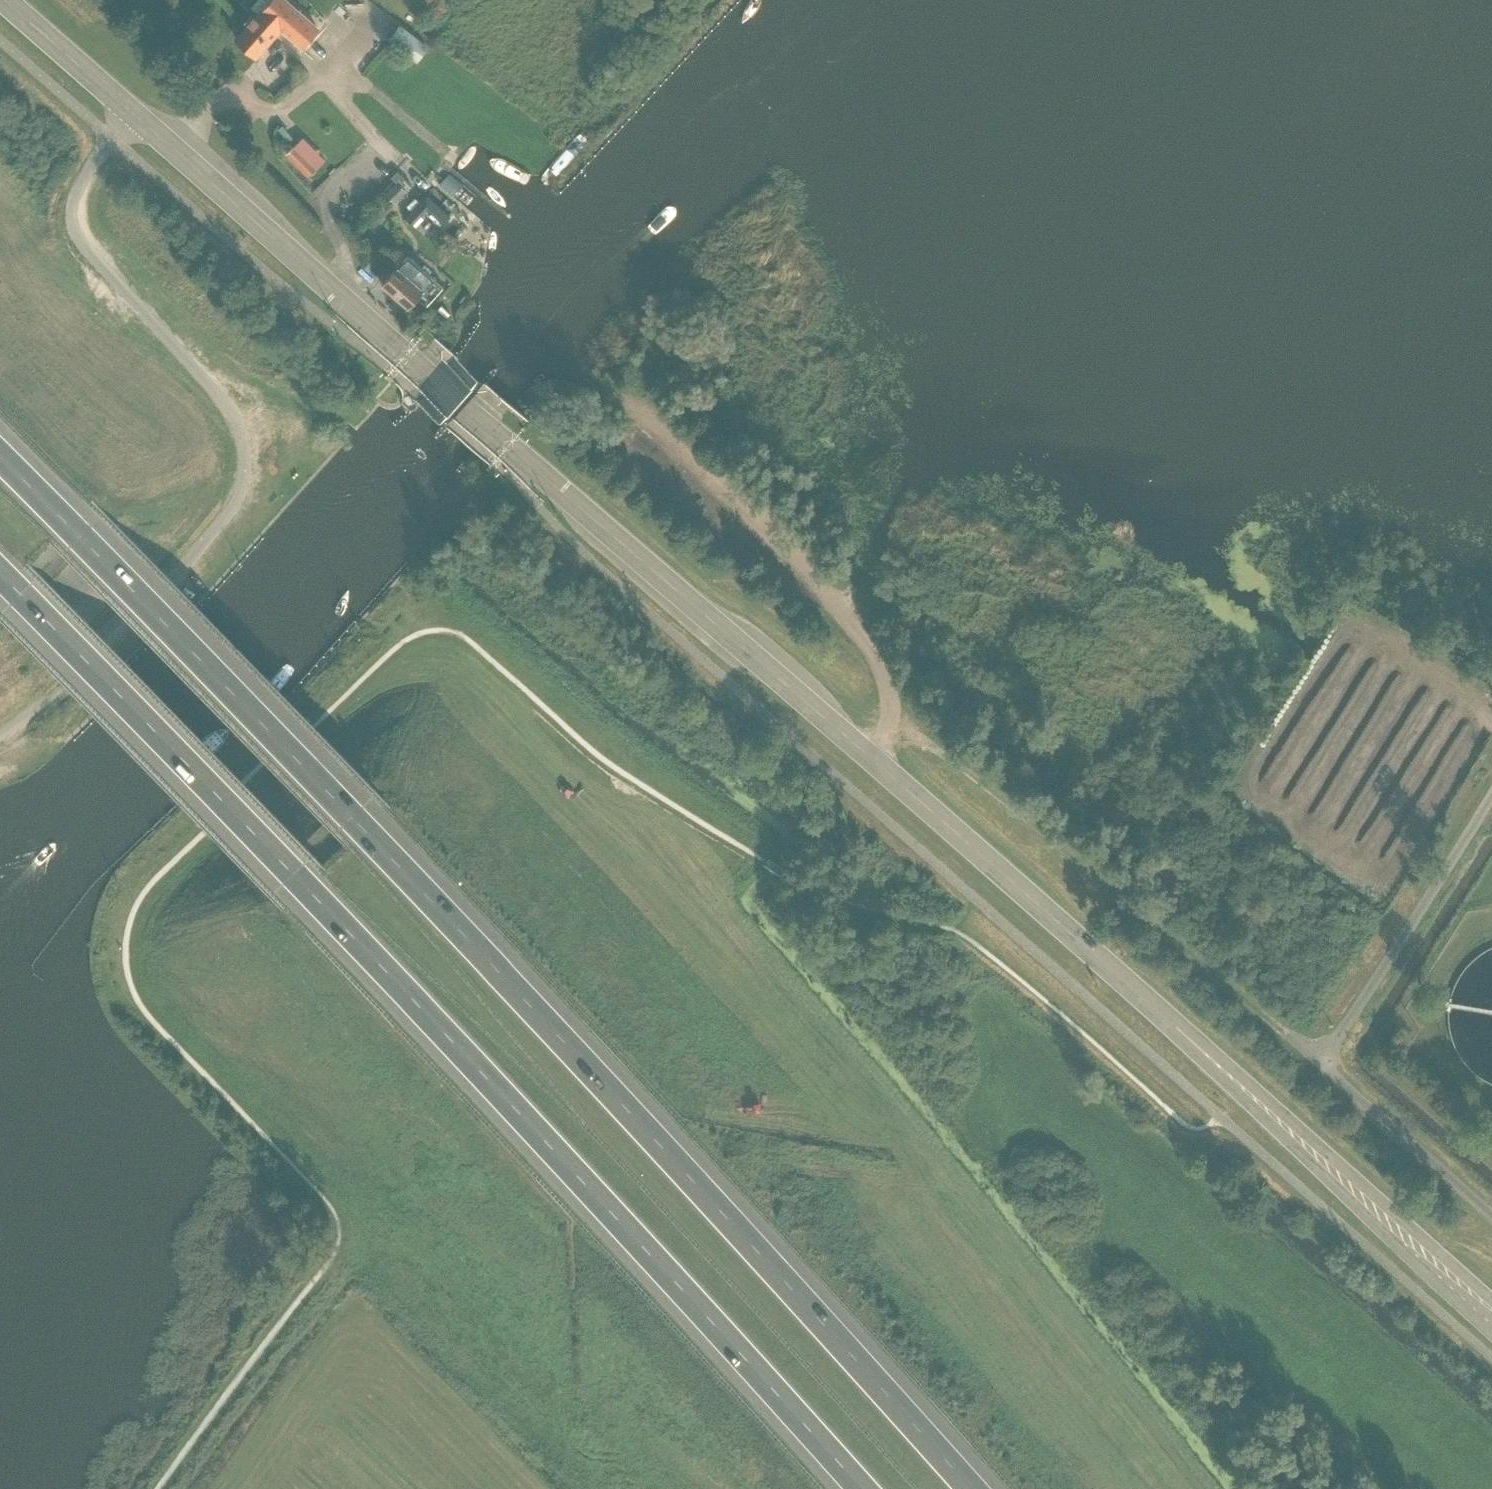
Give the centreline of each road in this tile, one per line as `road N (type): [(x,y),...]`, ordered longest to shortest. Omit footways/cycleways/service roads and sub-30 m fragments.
road 1 (tertiary): [(1491,1314),(134,114)]
road 2 (motorway): [(982,1488),(755,1232),(0,460)]
road 3 (motorway): [(0,572),(321,901),(854,1488)]
road 4 (unclassified): [(0,736),(64,686),(213,532),(245,473),(244,445),(228,407),(77,229),(86,175),(134,114)]
road 5 (track): [(1283,1031),(890,710)]
road 6 (tertiary): [(134,114),(4,0)]

